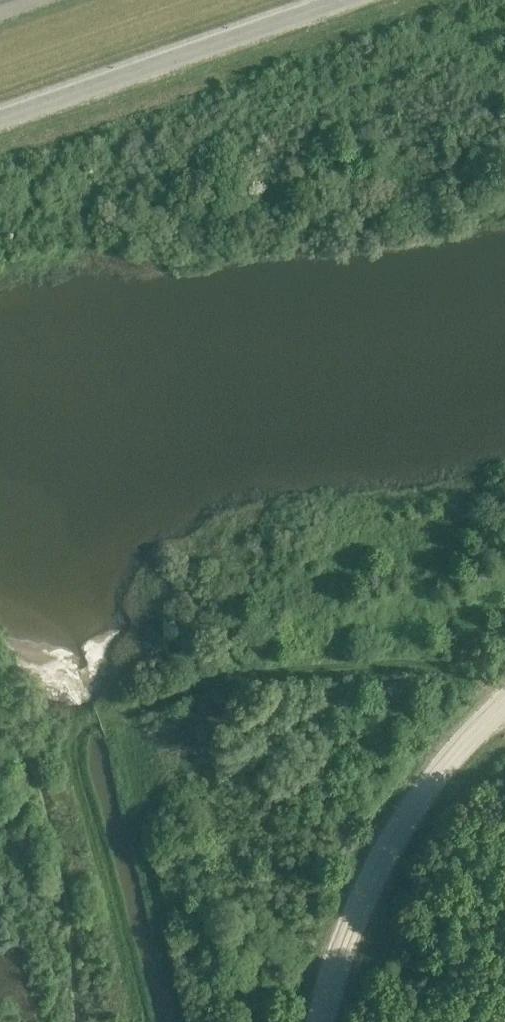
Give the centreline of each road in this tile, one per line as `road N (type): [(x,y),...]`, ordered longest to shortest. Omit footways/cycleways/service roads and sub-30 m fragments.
road 1 (track): [(504,704),(390,839),(305,1021)]

